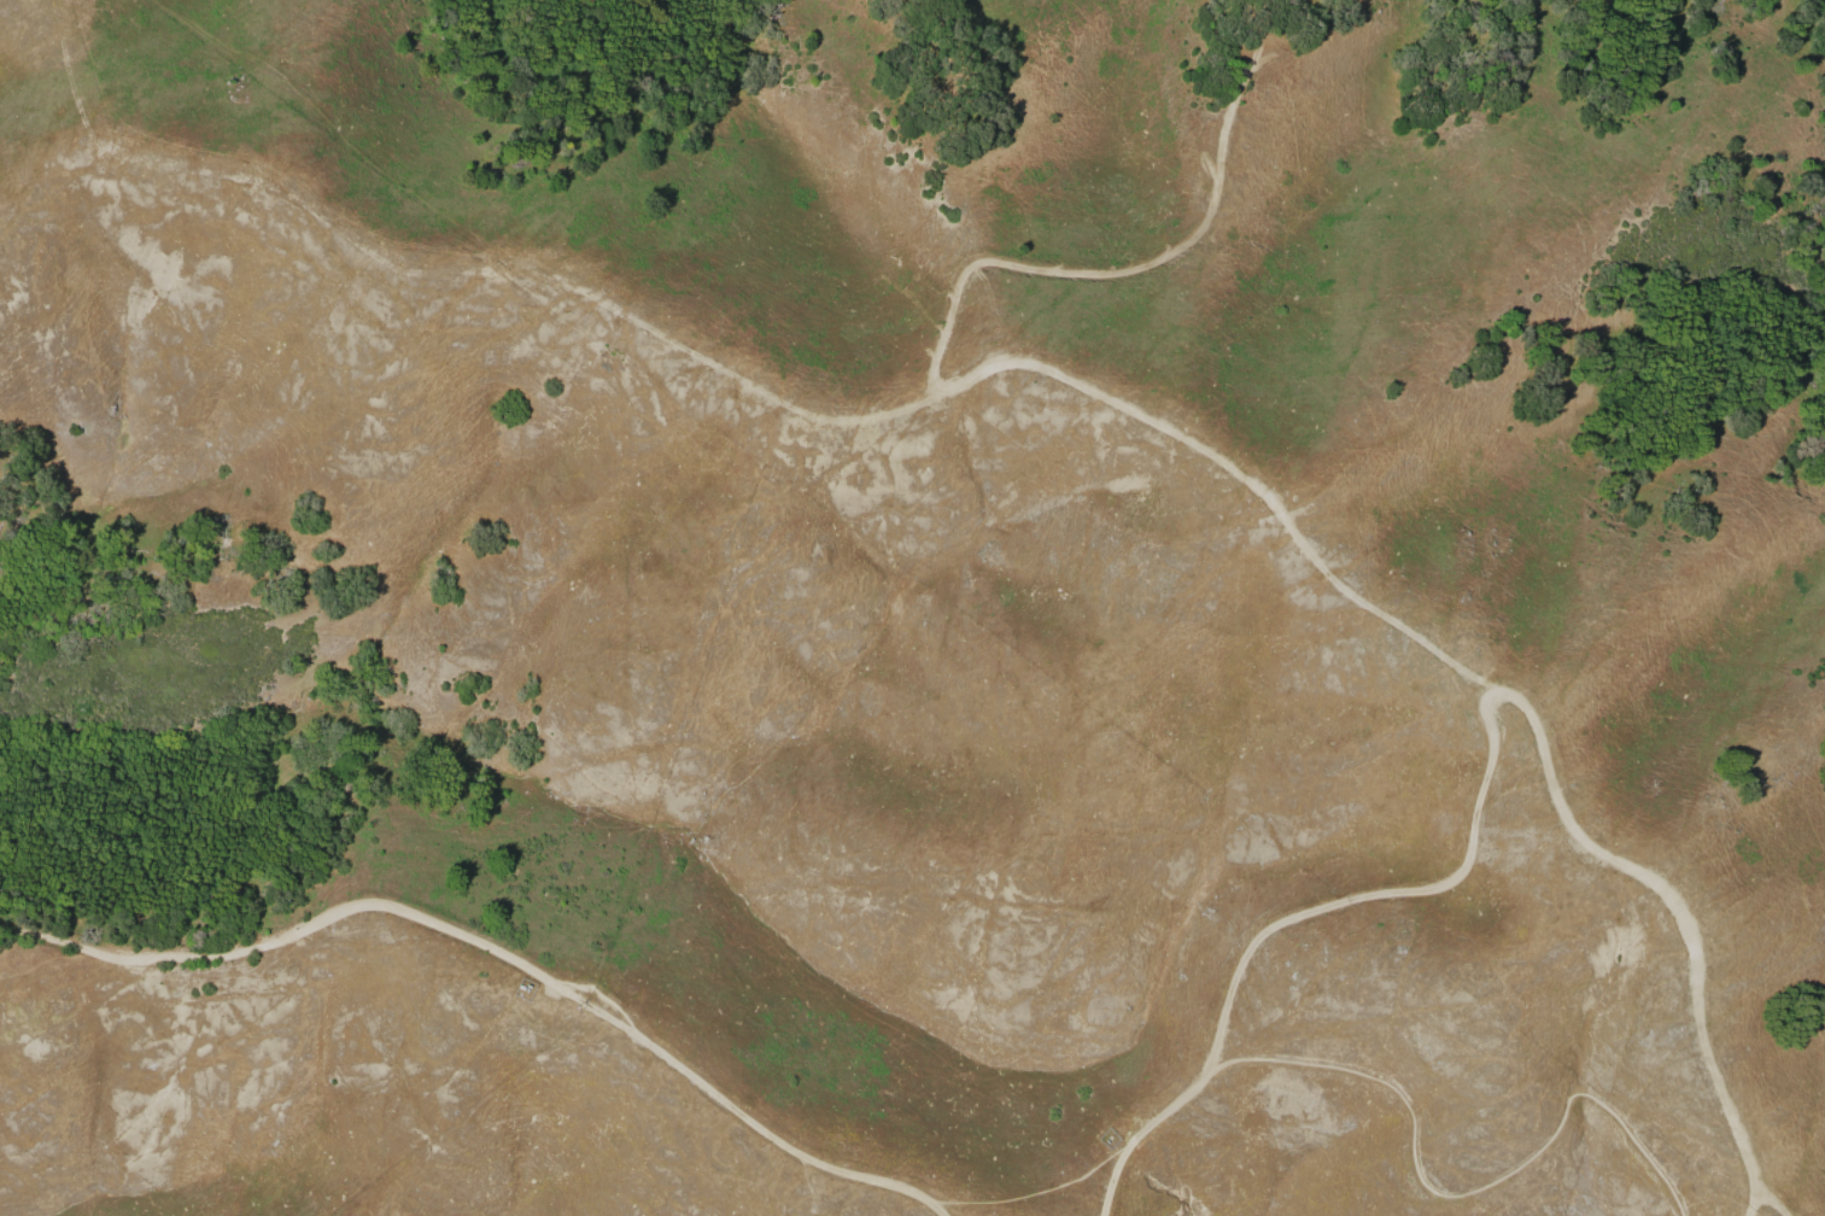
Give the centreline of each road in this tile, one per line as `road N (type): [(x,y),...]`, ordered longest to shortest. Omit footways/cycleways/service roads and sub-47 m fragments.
road 1 (track): [(1259,0),(1253,64),(1191,236),(1129,274),(1105,279),(976,273),(960,279),(931,378),(938,402),(999,378),(1070,393),(1254,501),(1317,578),(1499,695)]
road 2 (track): [(1760,1195),(1695,1019),(1687,929),(1672,899),(1573,835),(1536,726),(1510,697),(1492,696),(1486,705),(1494,747),(1466,870),(1432,891),(1355,901),(1258,936),(1236,972),(1212,1059)]
road 3 (track): [(947,1215),(938,1205),(784,1146),(636,1034),(592,990),(551,981),(381,906),(341,908),(275,939),(205,955),(122,955),(0,929)]
road 4 (track): [(1212,1059),(1136,1139),(1109,1185),(1104,1215)]

